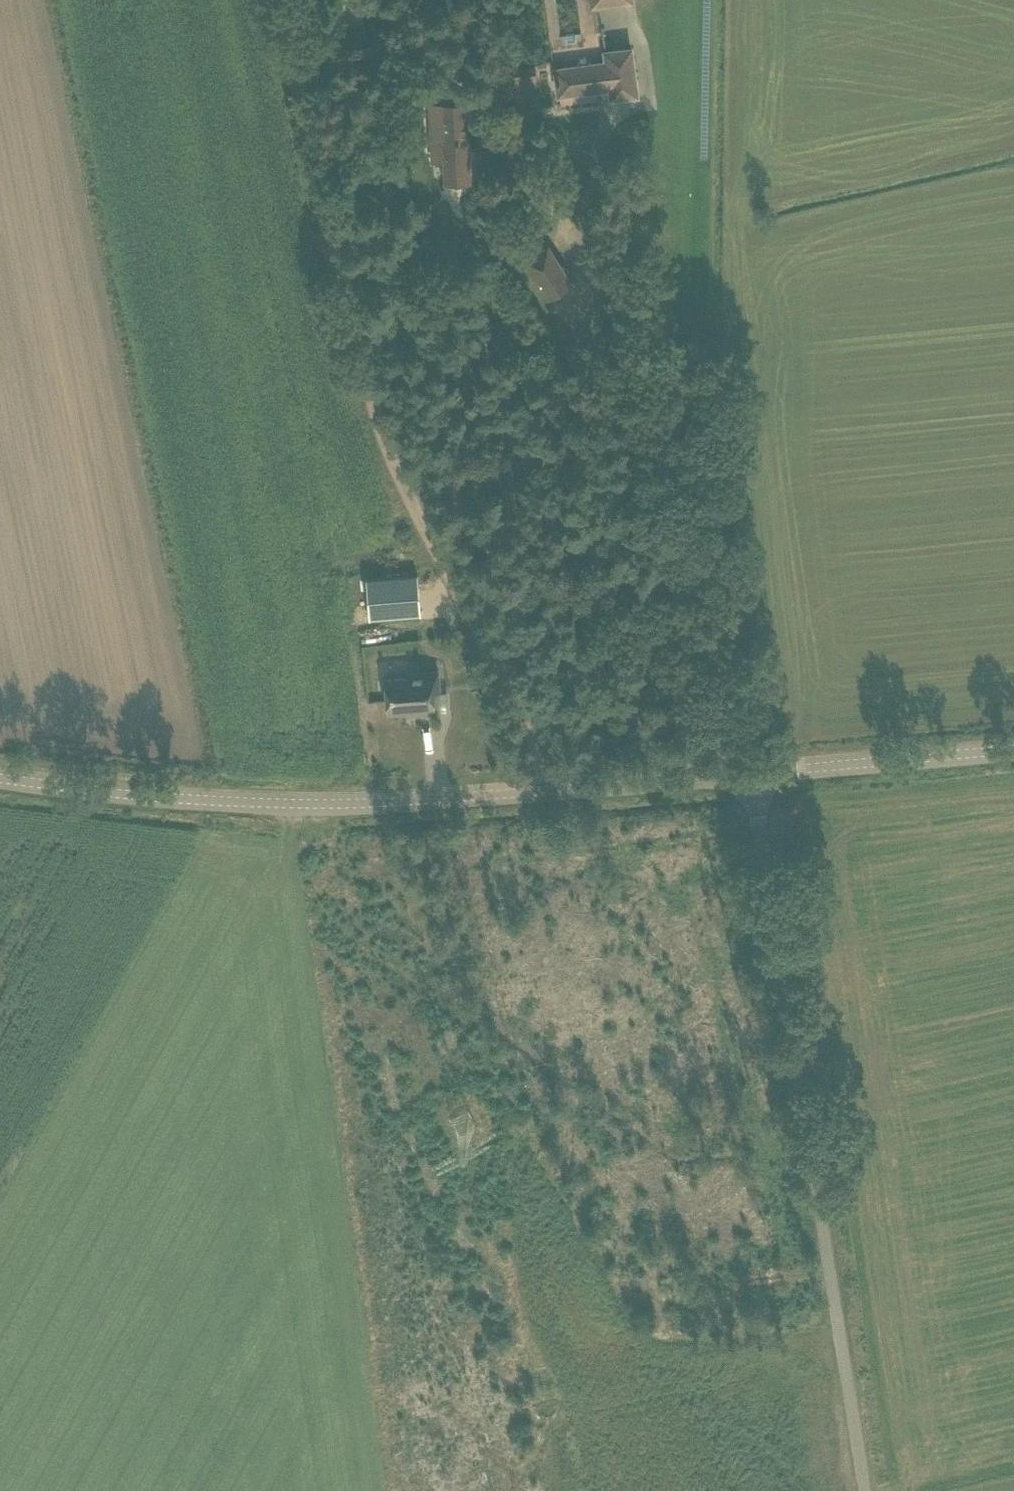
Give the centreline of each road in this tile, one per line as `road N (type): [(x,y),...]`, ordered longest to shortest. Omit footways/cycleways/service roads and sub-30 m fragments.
road 1 (unclassified): [(282,0),(305,119),(395,444),(562,785)]
road 2 (unclassified): [(873,1490),(762,771)]
road 3 (tertiary): [(0,775),(230,803),(562,785)]
road 4 (tertiary): [(762,771),(1013,749)]
road 5 (tertiary): [(562,785),(762,771)]

